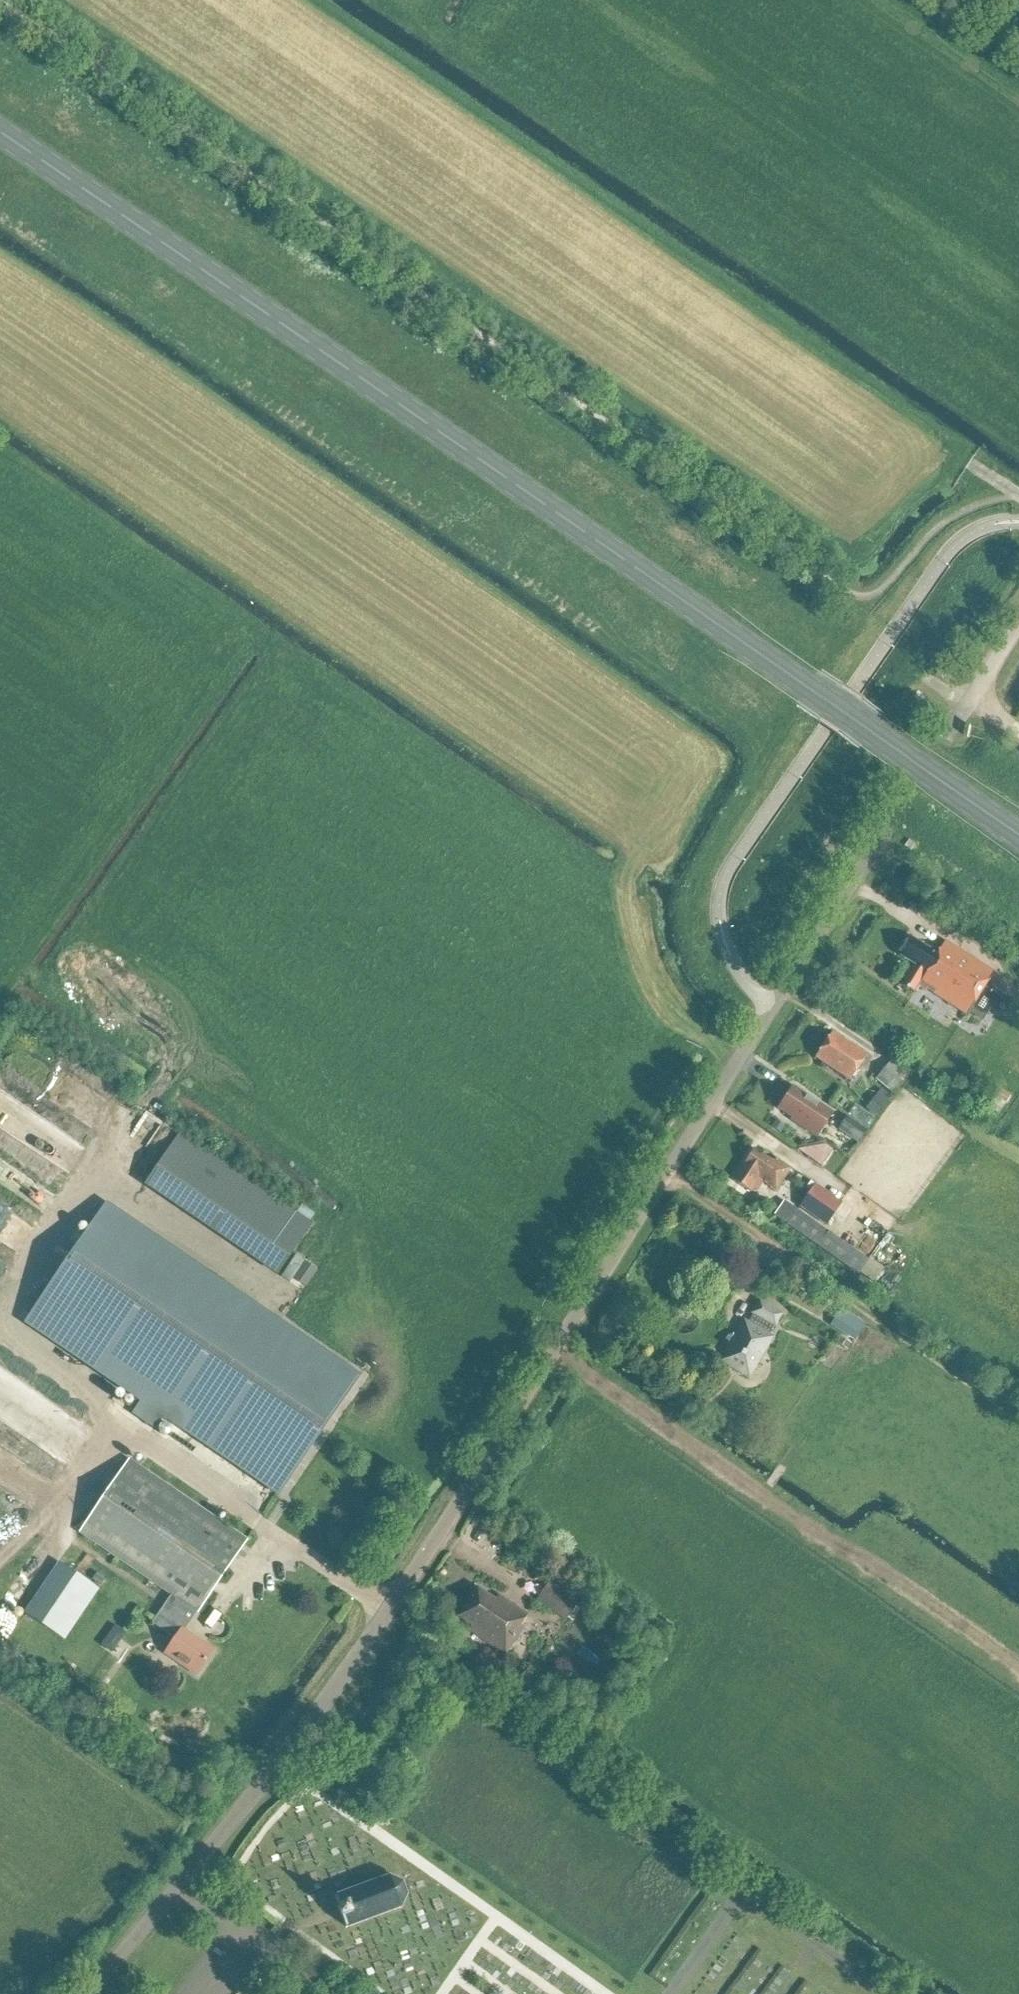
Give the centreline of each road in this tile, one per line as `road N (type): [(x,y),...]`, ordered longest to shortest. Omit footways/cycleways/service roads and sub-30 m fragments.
road 1 (unclassified): [(86,1993),(253,1793),(475,1466),(887,829)]
road 2 (primary): [(0,134),(1018,836)]
road 3 (track): [(1018,1412),(664,1171)]
road 4 (unclassified): [(947,734),(1018,625)]

